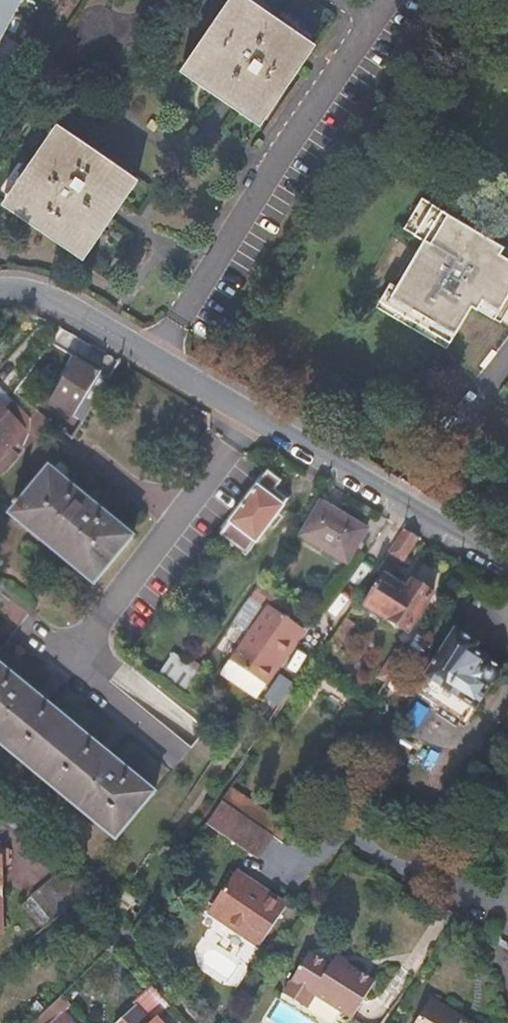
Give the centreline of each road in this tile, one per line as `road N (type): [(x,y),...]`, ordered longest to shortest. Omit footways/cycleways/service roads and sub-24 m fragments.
road 1 (residential): [(0,291),(36,292),(110,328),(406,505),(507,583)]

